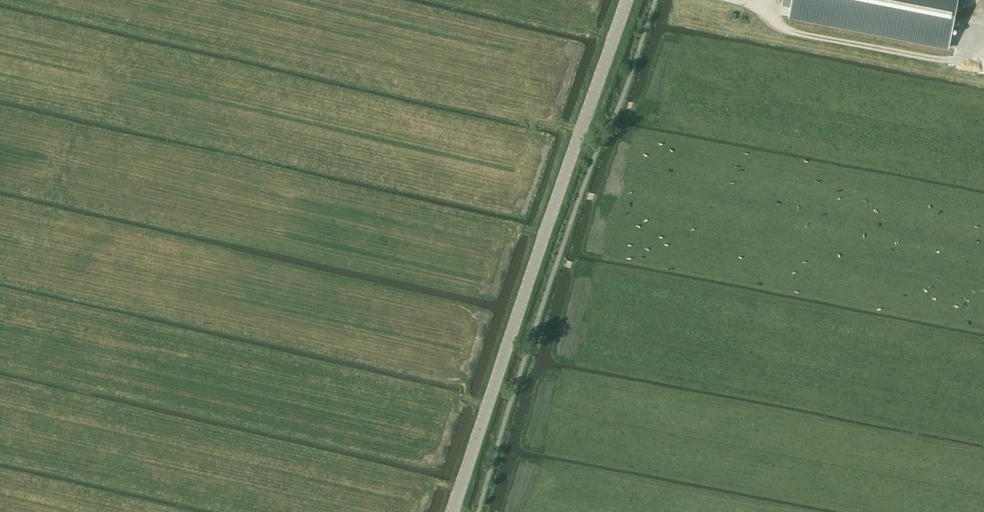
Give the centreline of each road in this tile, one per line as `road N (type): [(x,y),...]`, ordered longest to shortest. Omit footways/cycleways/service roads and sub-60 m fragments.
road 1 (tertiary): [(452,511),(628,0)]

